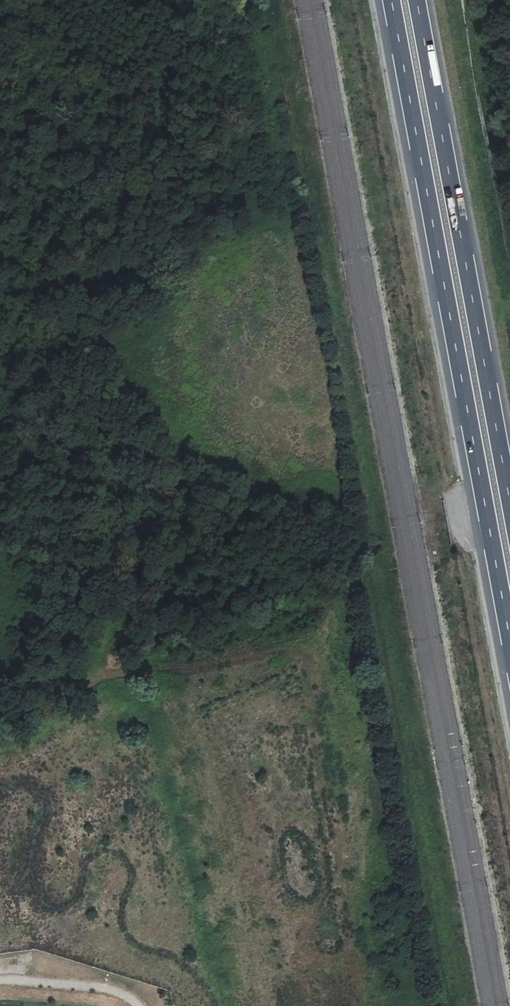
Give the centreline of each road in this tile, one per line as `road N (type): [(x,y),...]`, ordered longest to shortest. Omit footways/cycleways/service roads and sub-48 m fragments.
road 1 (motorway): [(391,0),(509,643)]
road 2 (track): [(0,723),(118,664),(220,645),(286,614),(329,637),(369,839)]
road 3 (motorway): [(509,501),(417,0)]
road 4 (track): [(95,675),(103,611),(94,372)]

